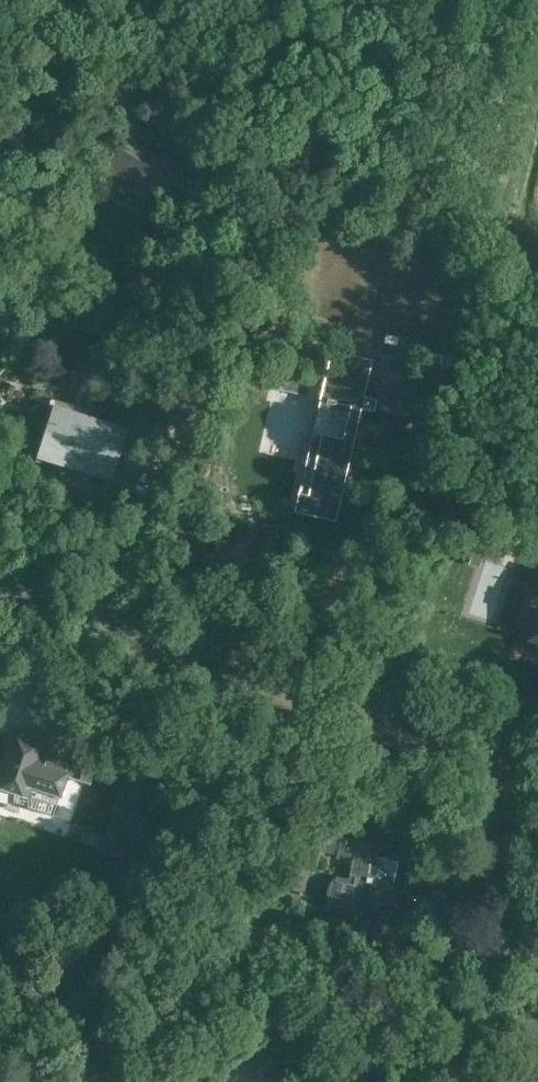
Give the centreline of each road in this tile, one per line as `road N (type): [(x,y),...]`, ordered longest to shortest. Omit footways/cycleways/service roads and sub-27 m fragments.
road 1 (secondary): [(537,754),(0,583)]

